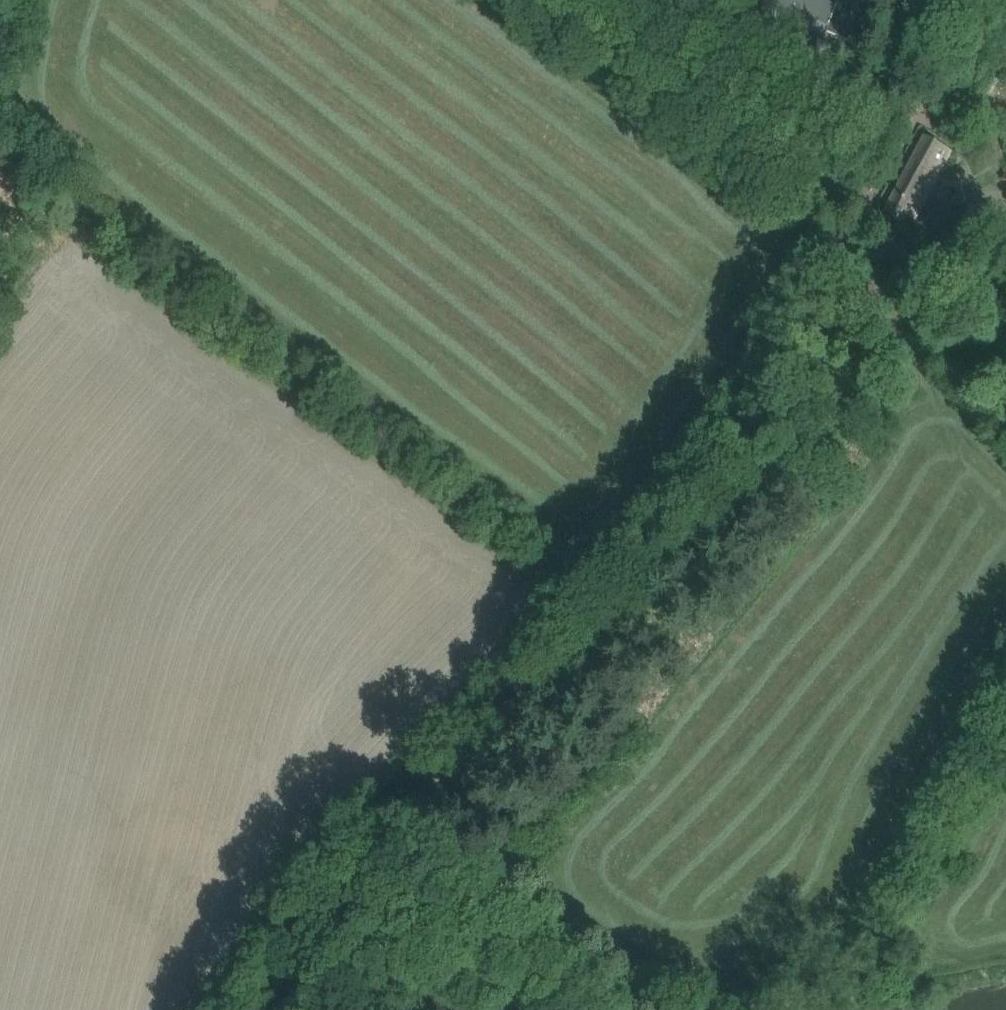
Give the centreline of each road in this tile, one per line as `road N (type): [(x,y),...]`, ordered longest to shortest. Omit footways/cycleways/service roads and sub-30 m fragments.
road 1 (track): [(270,1009),(302,930),(340,867),(598,581),(760,373),(859,217)]
road 2 (track): [(859,217),(590,0)]
road 3 (track): [(859,217),(966,0)]
road 4 (track): [(1005,336),(859,217)]

